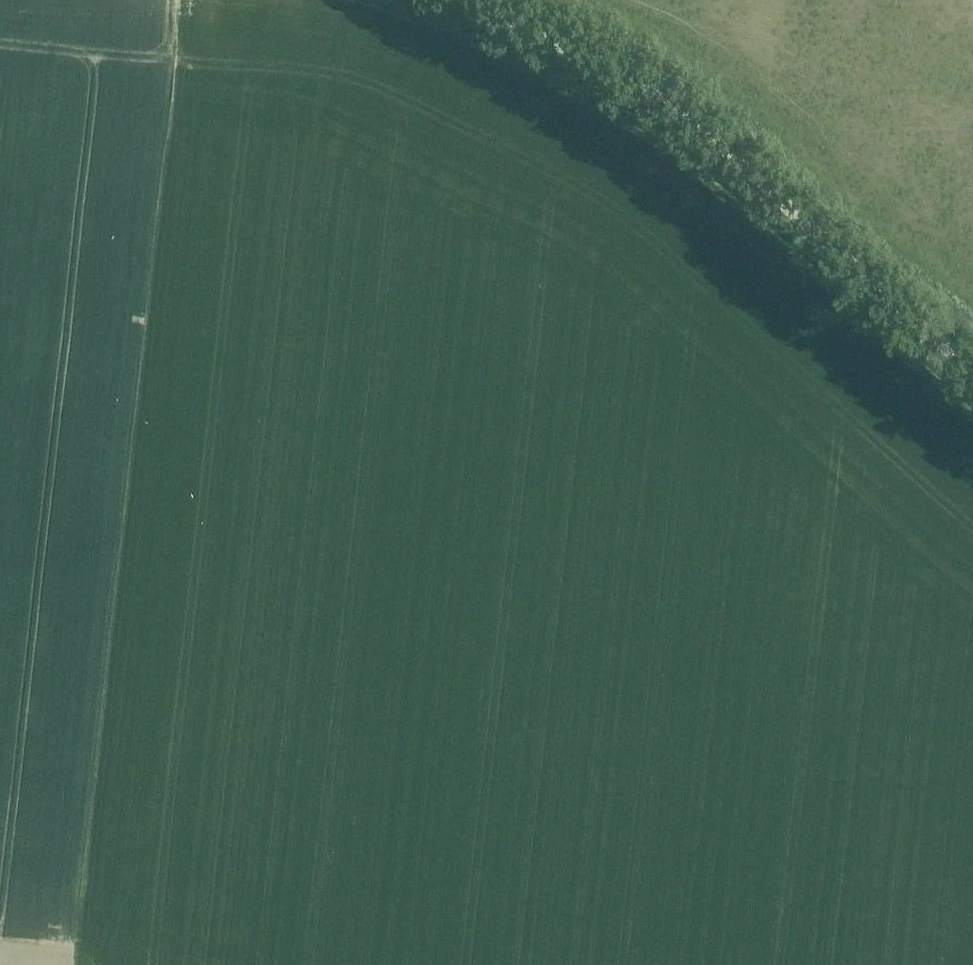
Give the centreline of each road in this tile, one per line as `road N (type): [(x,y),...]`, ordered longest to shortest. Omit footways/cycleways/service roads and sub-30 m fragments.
road 1 (unclassified): [(972,379),(657,100),(594,61),(462,0)]

